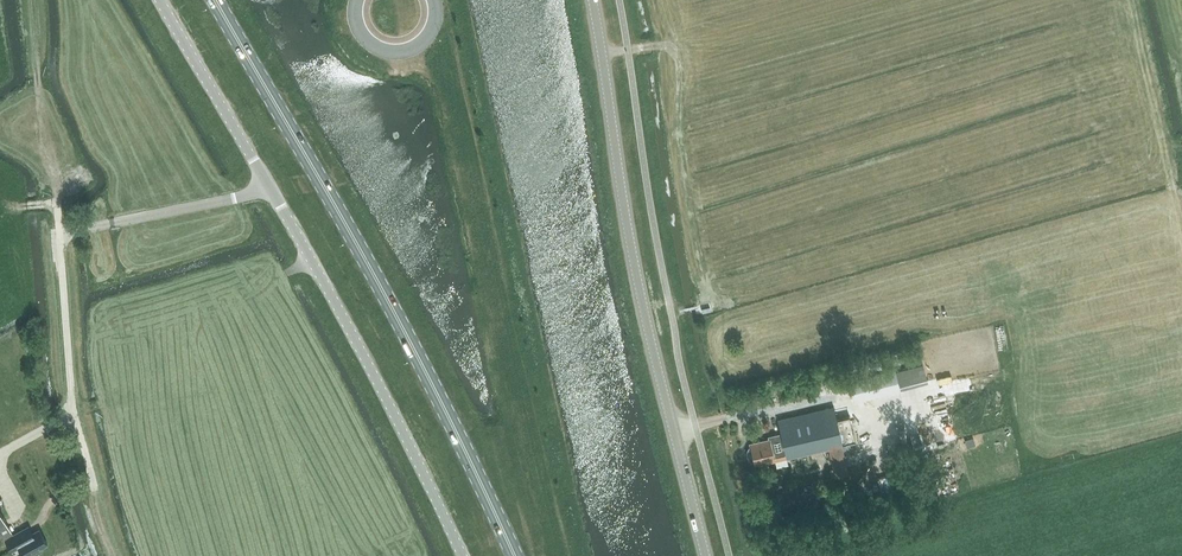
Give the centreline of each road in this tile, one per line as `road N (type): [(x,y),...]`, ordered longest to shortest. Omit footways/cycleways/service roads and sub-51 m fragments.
road 1 (unclassified): [(462,555),(343,317),(160,0)]
road 2 (primary): [(514,555),(399,323),(216,0)]
road 3 (secondary): [(707,555),(647,321),(591,0)]
road 4 (track): [(74,414),(132,391),(141,366),(140,334),(152,316),(311,260)]
road 5 (track): [(59,233),(56,185),(41,141),(31,0)]
road 6 (unclassified): [(357,0),(362,34),(395,52),(428,36),(434,0)]

